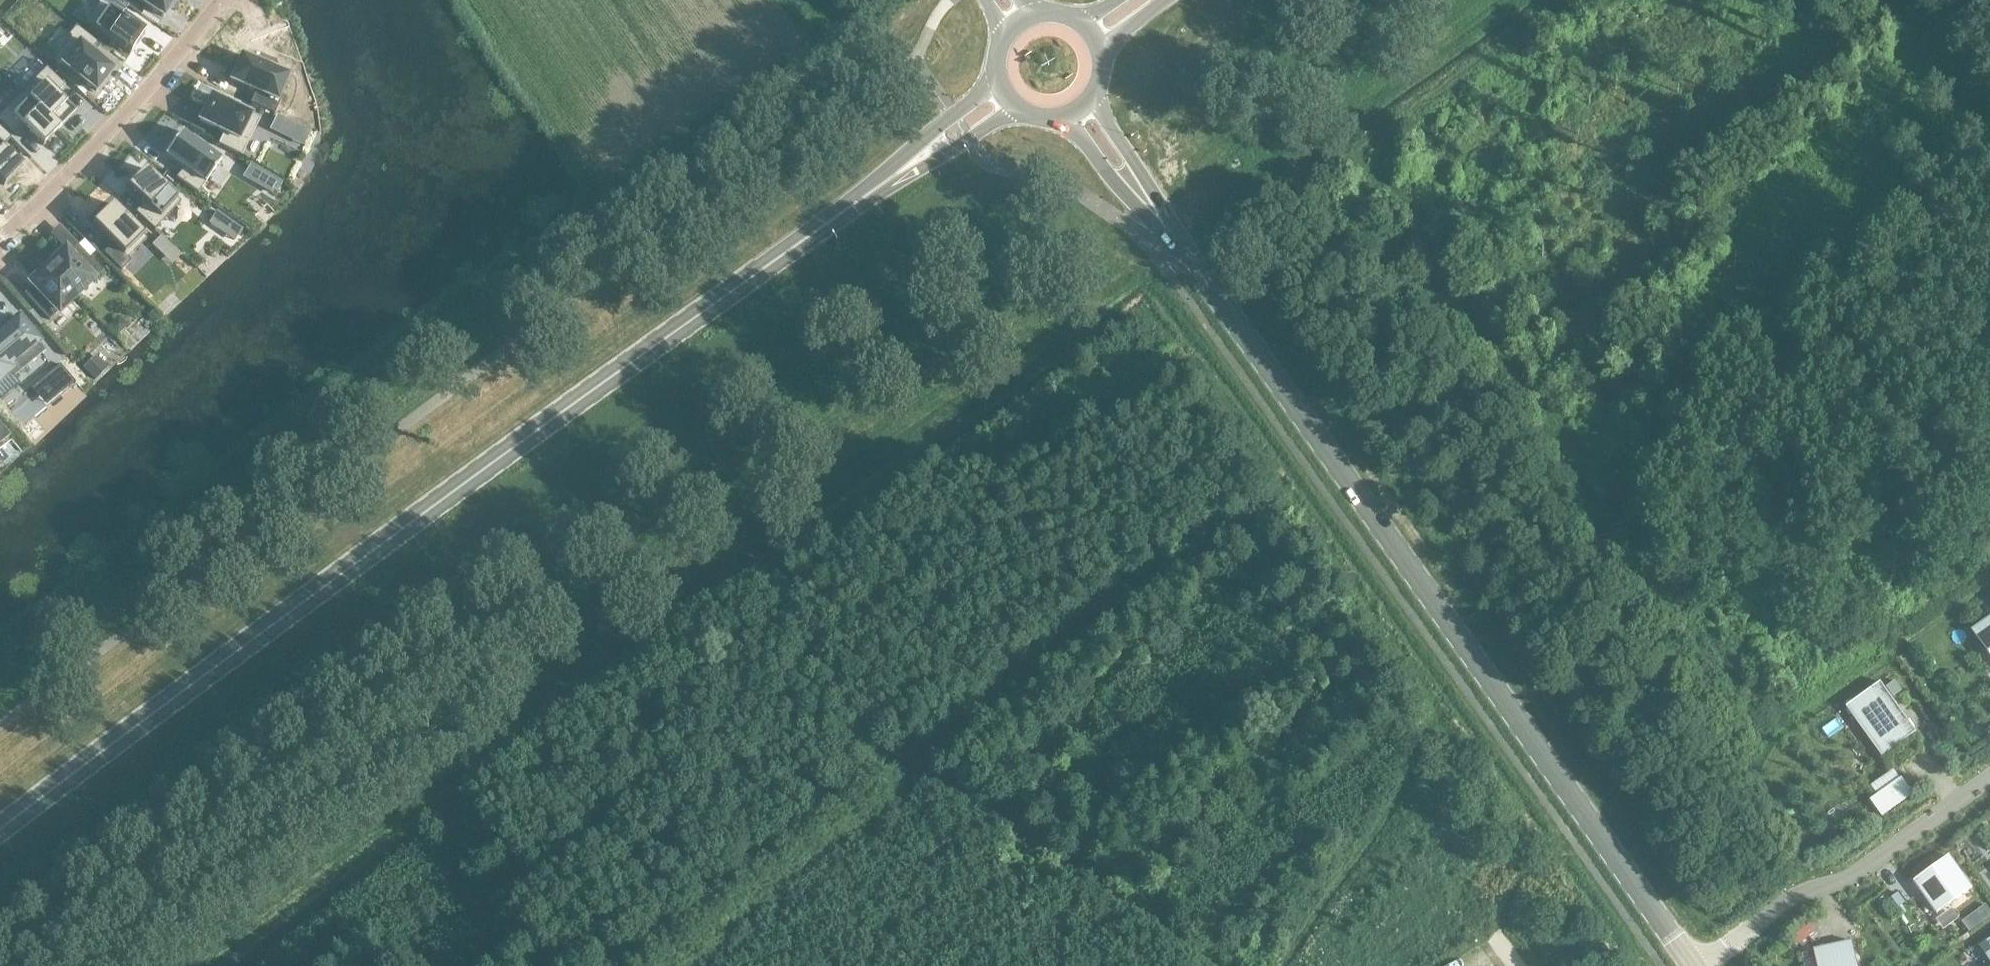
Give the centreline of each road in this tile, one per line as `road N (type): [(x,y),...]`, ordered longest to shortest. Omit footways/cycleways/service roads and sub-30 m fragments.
road 1 (secondary): [(0,834),(376,548),(905,169)]
road 2 (tertiary): [(1692,965),(1143,198)]
road 3 (residential): [(1989,782),(1869,869),(1802,893),(1698,965)]
road 4 (residential): [(225,0),(0,240)]
road 5 (secondary): [(997,80),(950,114),(905,169)]
road 6 (secondary): [(905,169),(1017,109)]

